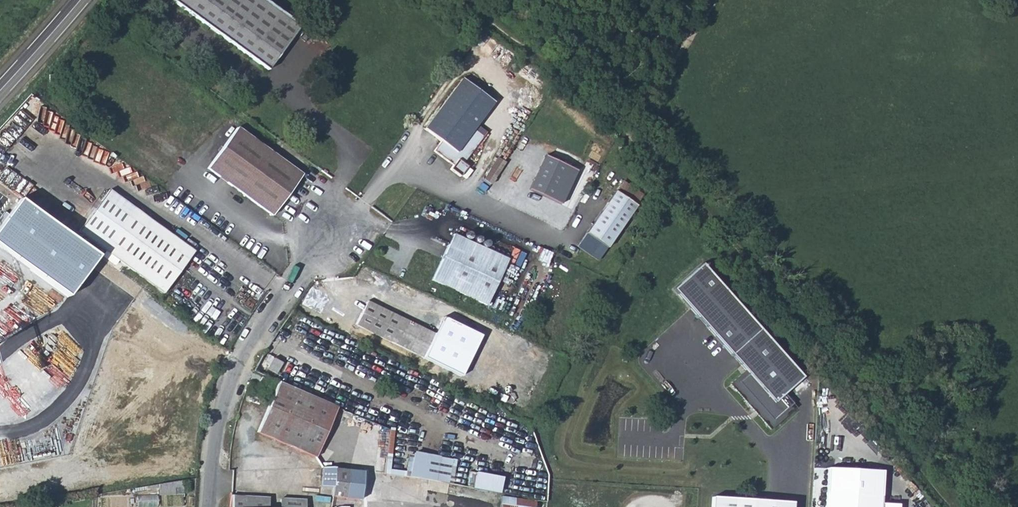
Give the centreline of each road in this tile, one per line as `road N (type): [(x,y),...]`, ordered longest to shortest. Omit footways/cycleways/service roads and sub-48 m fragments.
road 1 (track): [(465,0),(581,94),(708,215),(952,506)]
road 2 (residential): [(209,506),(227,384),(340,224)]

